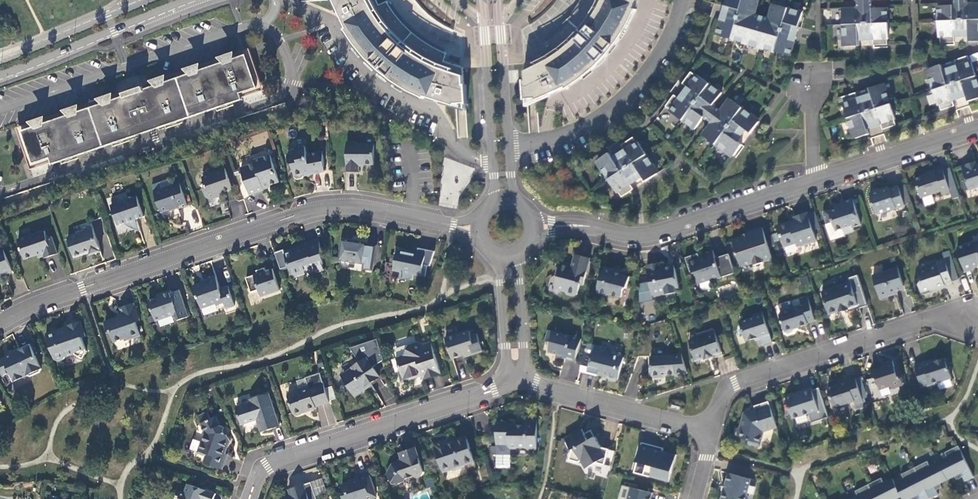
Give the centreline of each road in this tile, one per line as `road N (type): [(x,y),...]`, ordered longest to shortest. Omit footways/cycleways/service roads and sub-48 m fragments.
road 1 (residential): [(475,231),(327,206),(0,315)]
road 2 (residential): [(977,129),(641,235),(536,227)]
road 3 (residential): [(249,498),(268,466),(514,378)]
road 4 (residential): [(712,430),(729,385),(937,319),(968,322)]
road 5 (residential): [(287,0),(331,20),(368,73),(435,111),(459,148),(493,166)]
road 6 (residential): [(509,149),(564,136),(610,110),(659,57),(685,0)]
road 7 (residential): [(514,378),(712,430)]
road 8 (tertiary): [(0,76),(188,0)]
road 9 (unclassified): [(483,0),(493,166)]
road 10 (unclassified): [(509,149),(501,0)]
road 11 (tertiary): [(123,9),(0,60)]

